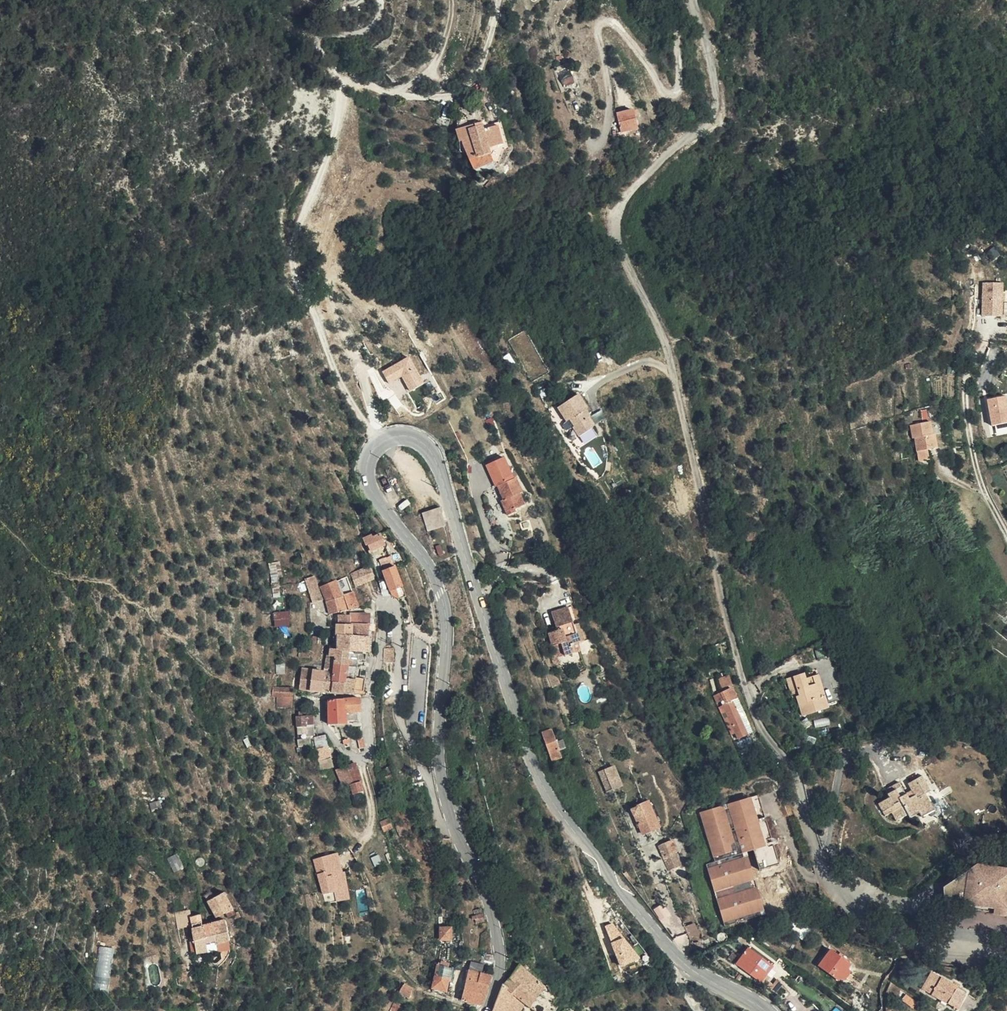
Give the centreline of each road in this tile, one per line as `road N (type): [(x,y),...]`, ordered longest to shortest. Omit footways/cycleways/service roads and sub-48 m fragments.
road 1 (residential): [(1006,954),(898,937),(832,881),(792,772),(761,727),(743,677),(675,375),(614,230),(616,205),(710,119),(715,95),(692,0)]
road 2 (tertiary): [(454,828),(438,742),(441,592),(365,472),(376,443),(401,437),(423,445),(438,467),(509,695),(558,810),(670,949),(765,1010)]
road 3 (track): [(376,443),(346,396),(294,273),(294,231),(328,156),(339,85),(359,79),(391,94),(453,96),(473,79),(494,0)]
road 4 (residential): [(454,828),(440,824),(402,720),(396,611),(383,612),(368,755),(344,751),(324,715)]
road 5 (tertiary): [(487,1010),(499,946),(454,828)]
road 6 (track): [(339,85),(318,43),(322,34),(356,36),(376,27),(379,0)]

